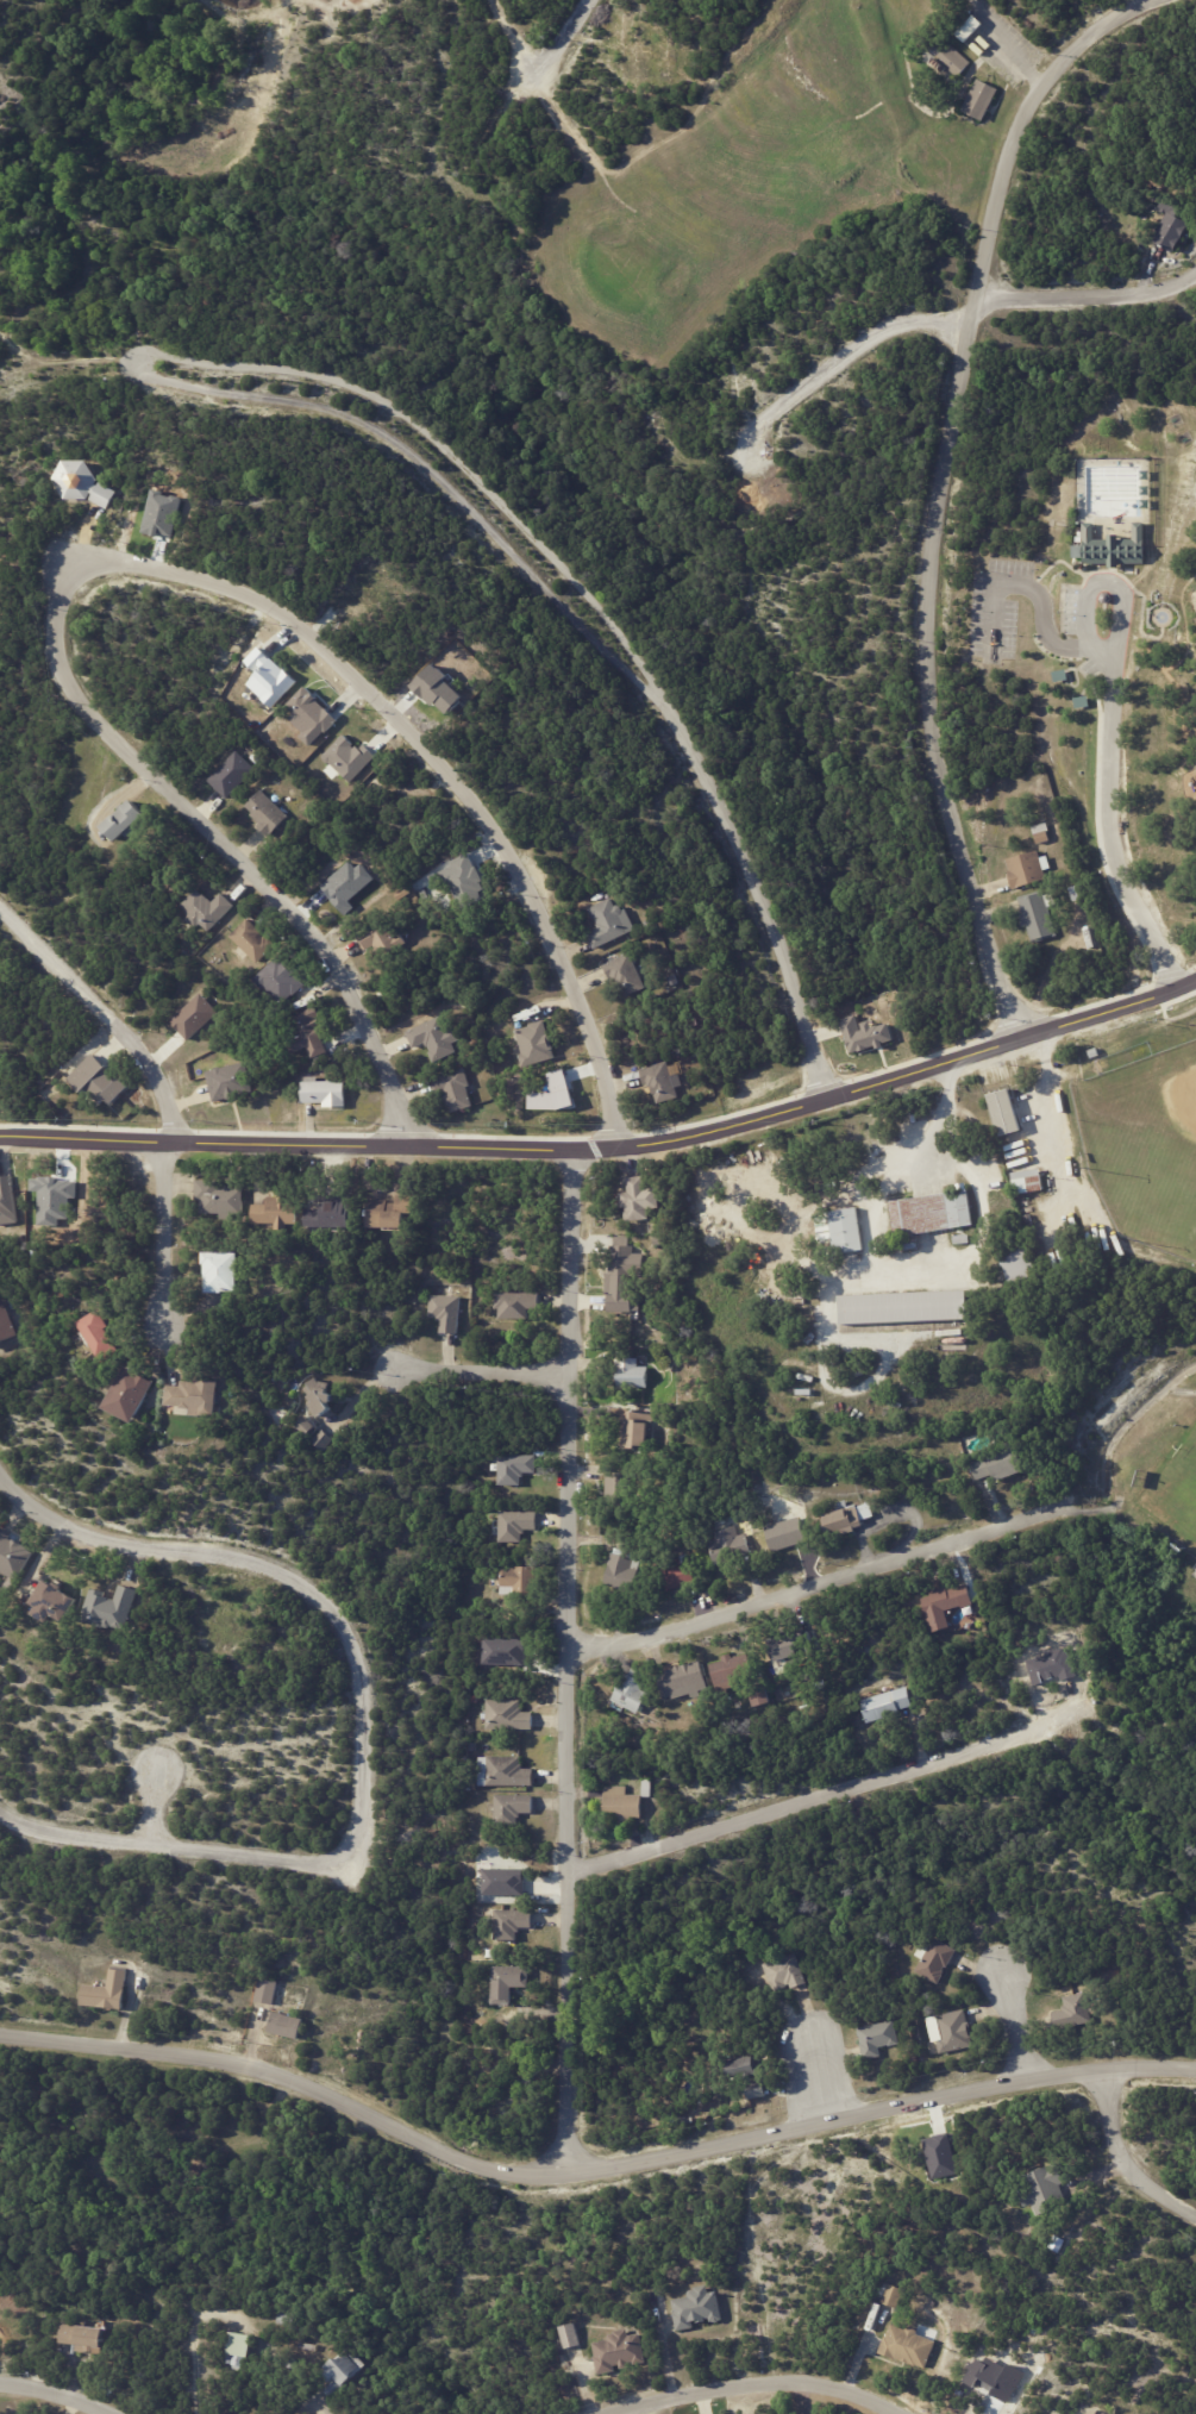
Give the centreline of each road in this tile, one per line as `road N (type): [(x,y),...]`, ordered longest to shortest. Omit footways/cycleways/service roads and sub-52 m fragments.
road 1 (residential): [(618,1147),(576,988),(545,912),(512,845),(463,777),(257,577),(102,550),(61,602),(54,645),(340,969),(381,1057),(403,1140)]
road 2 (residential): [(834,1096),(785,958),(696,757),(646,684),(505,525),(364,402),(163,361),(20,354),(0,210)]
road 3 (residential): [(1195,2070),(1023,2077),(563,2176),(488,2171),(257,2070),(180,2055),(0,2040)]
road 4 (tertiary): [(1195,983),(1023,1043),(689,1138),(618,1147),(0,1137)]
road 5 (residential): [(1023,1043),(927,721),(925,595),(943,448),(1007,156),(1039,87),(1091,33),(1154,0)]
road 6 (residential): [(563,2176),(574,1878),(575,1150)]
road 7 (residential): [(0,1477),(49,1521),(113,1543),(263,1564),(321,1590),(349,1622),(361,1656),(369,1806),(367,1834),(350,1855),(315,1864),(149,1839),(58,1837),(0,1812)]
road 8 (residential): [(576,1655),(1014,1516)]
road 9 (residential): [(574,1878),(1010,1738)]
road 10 (residential): [(585,2413),(745,2383),(809,2383),(890,2413)]
road 11 (residential): [(171,1144),(175,1111),(150,1051),(0,904)]
road 12 (residential): [(969,324),(925,318),(881,329),(732,451)]
road 13 (residential): [(1195,269),(1141,293),(976,300)]
road 14 (residential): [(171,1144),(180,1334)]
road 15 (residential): [(574,1382),(394,1369)]
road 16 (residential): [(1104,2072),(1113,2138),(1133,2175),(1195,2211)]
road 17 (residential): [(124,2413),(43,2387),(0,2383)]
road 18 (residential): [(0,120),(34,0)]

